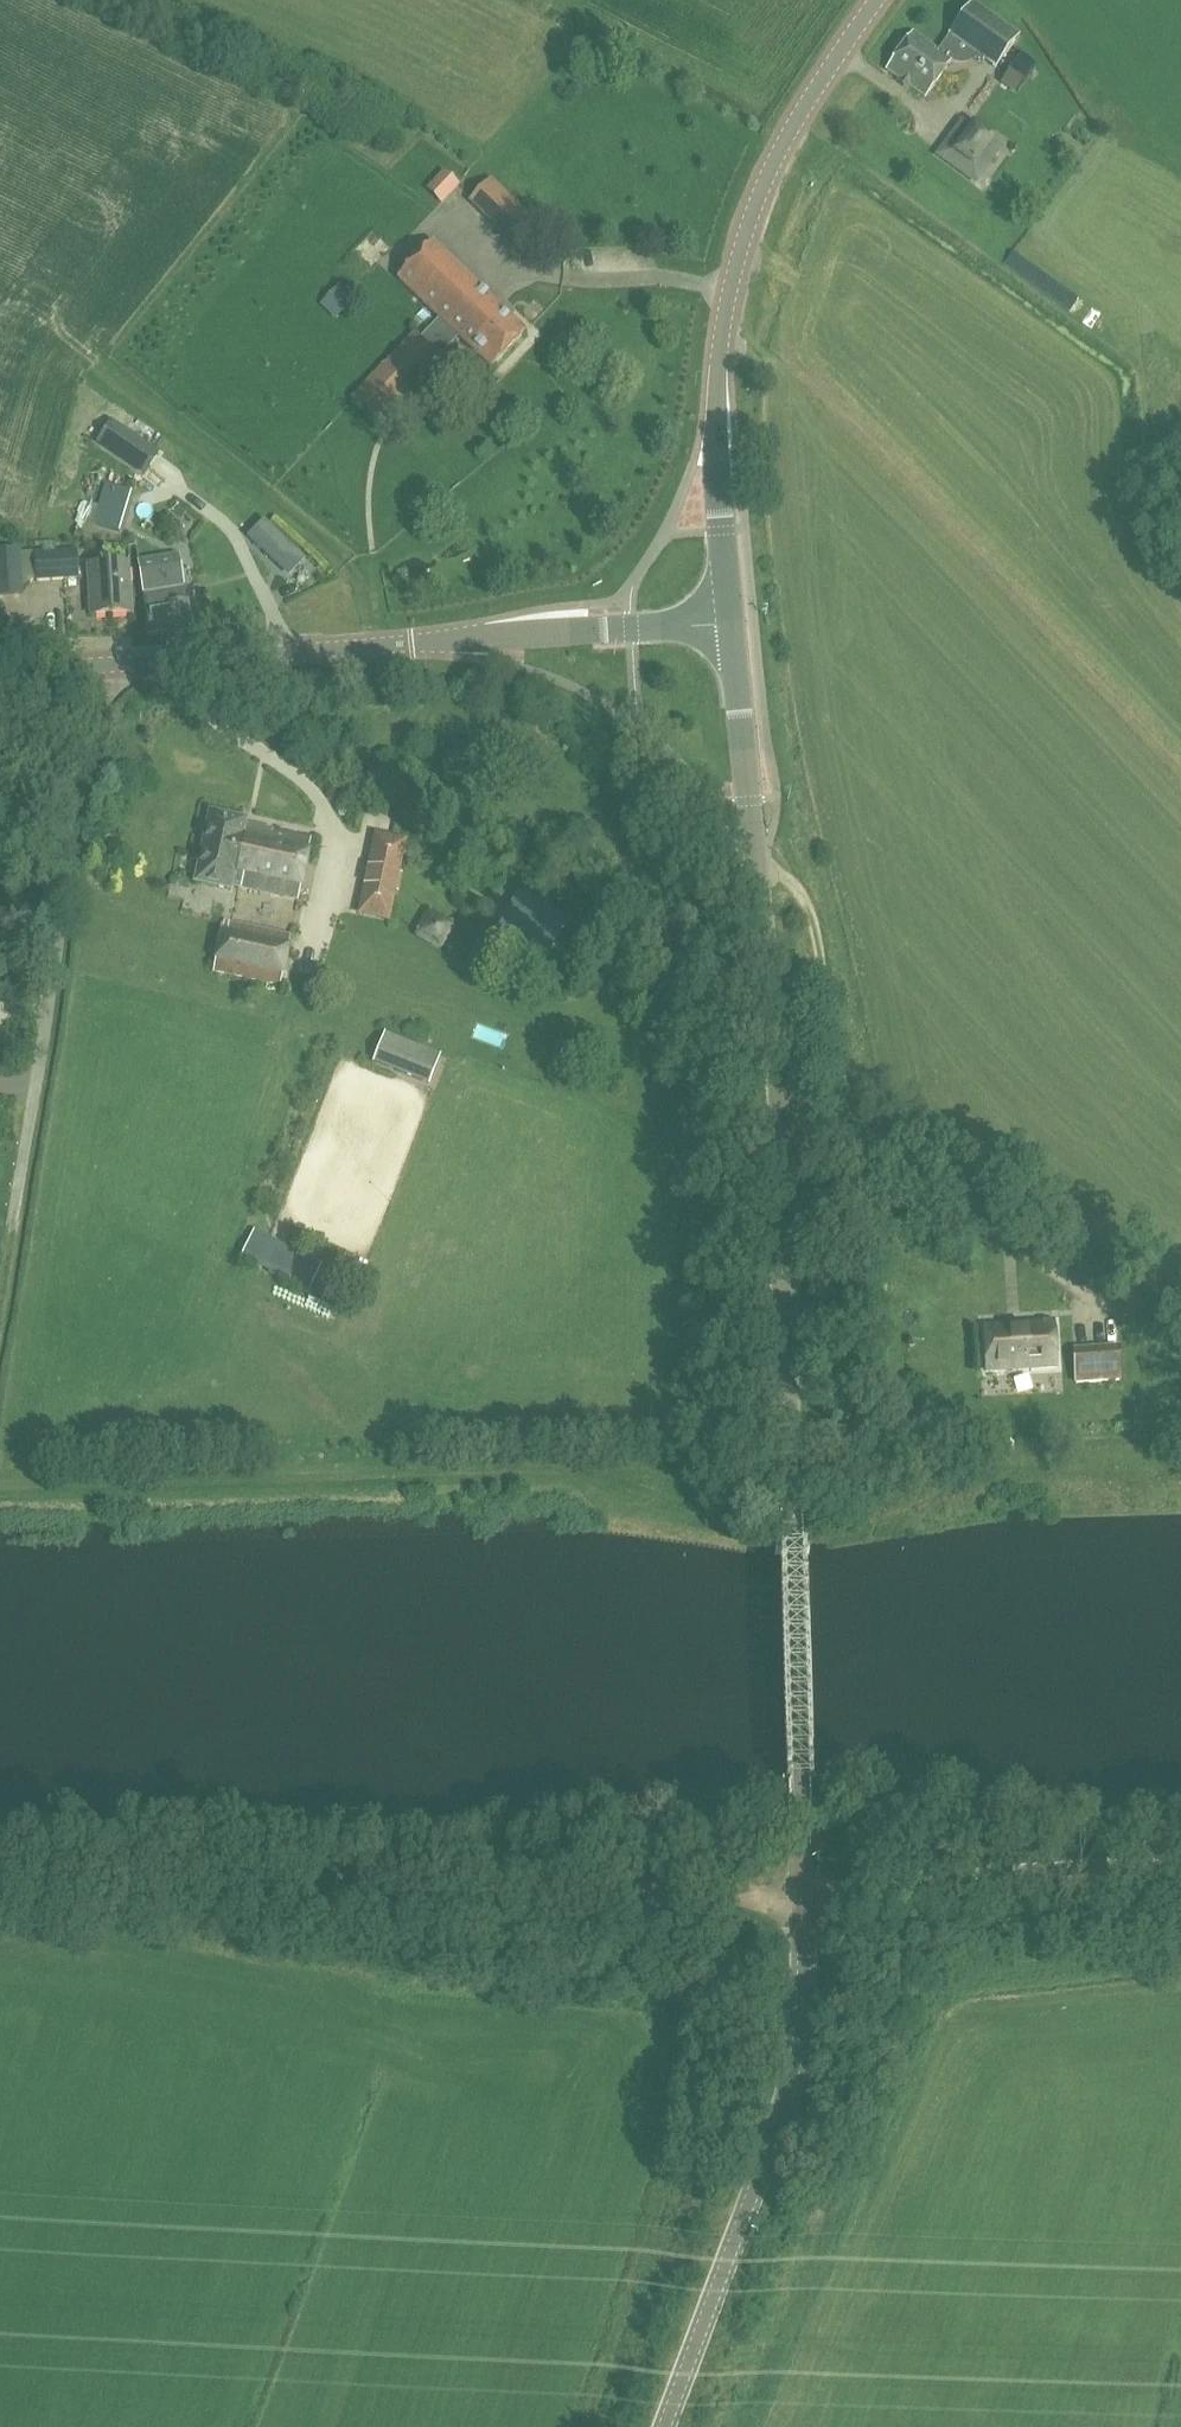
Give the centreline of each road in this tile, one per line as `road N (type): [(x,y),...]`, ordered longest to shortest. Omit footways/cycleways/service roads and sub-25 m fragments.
road 1 (tertiary): [(802,1896),(781,1141),(735,624)]
road 2 (track): [(802,1896),(0,1873)]
road 3 (secondary): [(0,673),(735,624)]
road 4 (secondary): [(735,624),(722,453),(724,315),(767,176),(875,0)]
road 5 (track): [(1141,1332),(871,1139),(853,1111),(816,915),(758,858)]
road 6 (track): [(99,667),(10,1228)]
road 7 (tertiary): [(666,2426),(790,2083),(804,1997),(802,1896)]
road 8 (unclassified): [(1180,1869),(802,1896)]

